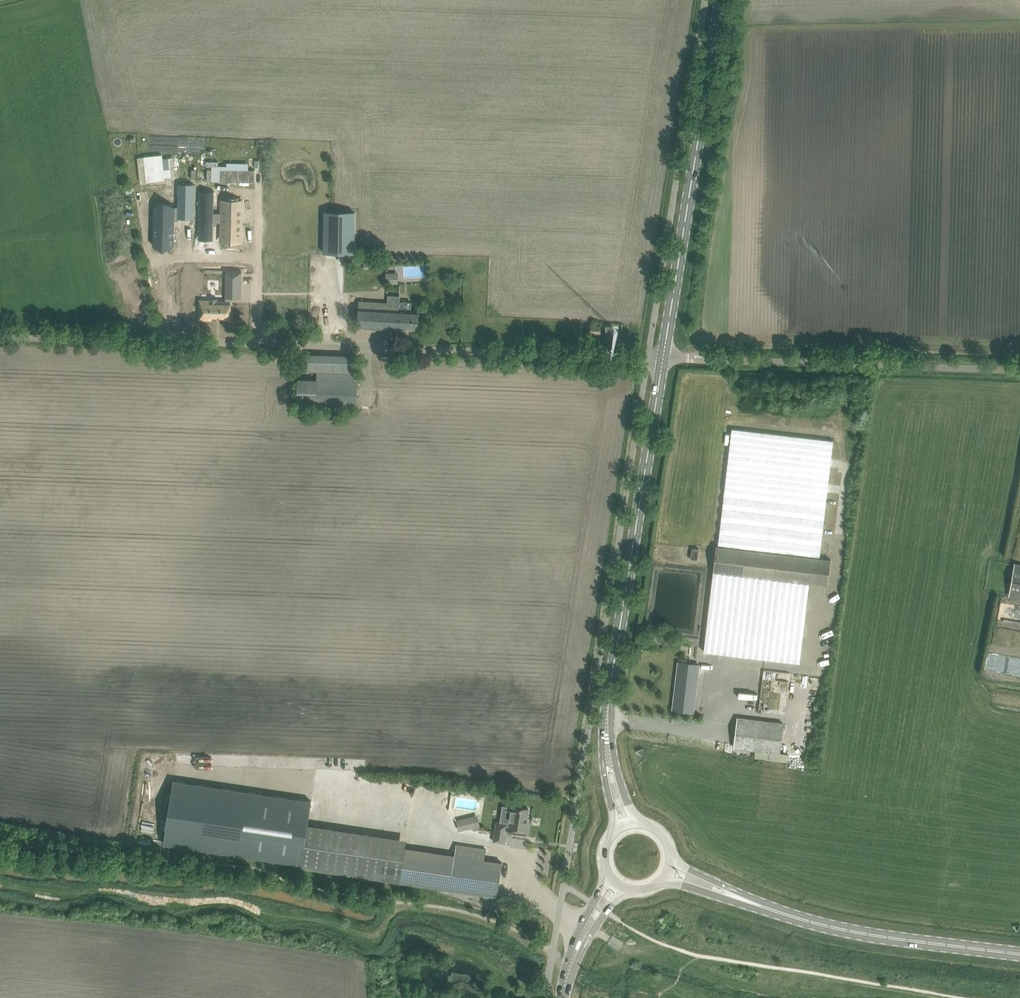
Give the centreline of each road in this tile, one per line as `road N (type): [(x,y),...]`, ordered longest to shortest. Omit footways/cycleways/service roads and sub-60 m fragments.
road 1 (unclassified): [(665,358),(0,341)]
road 2 (track): [(406,902),(367,934),(230,899),(0,885)]
road 3 (secondary): [(607,760),(606,713),(665,358)]
road 4 (secondary): [(665,358),(722,0)]
road 5 (unclassified): [(1019,368),(665,358)]
road 6 (secondary): [(1019,954),(854,934),(726,895)]

